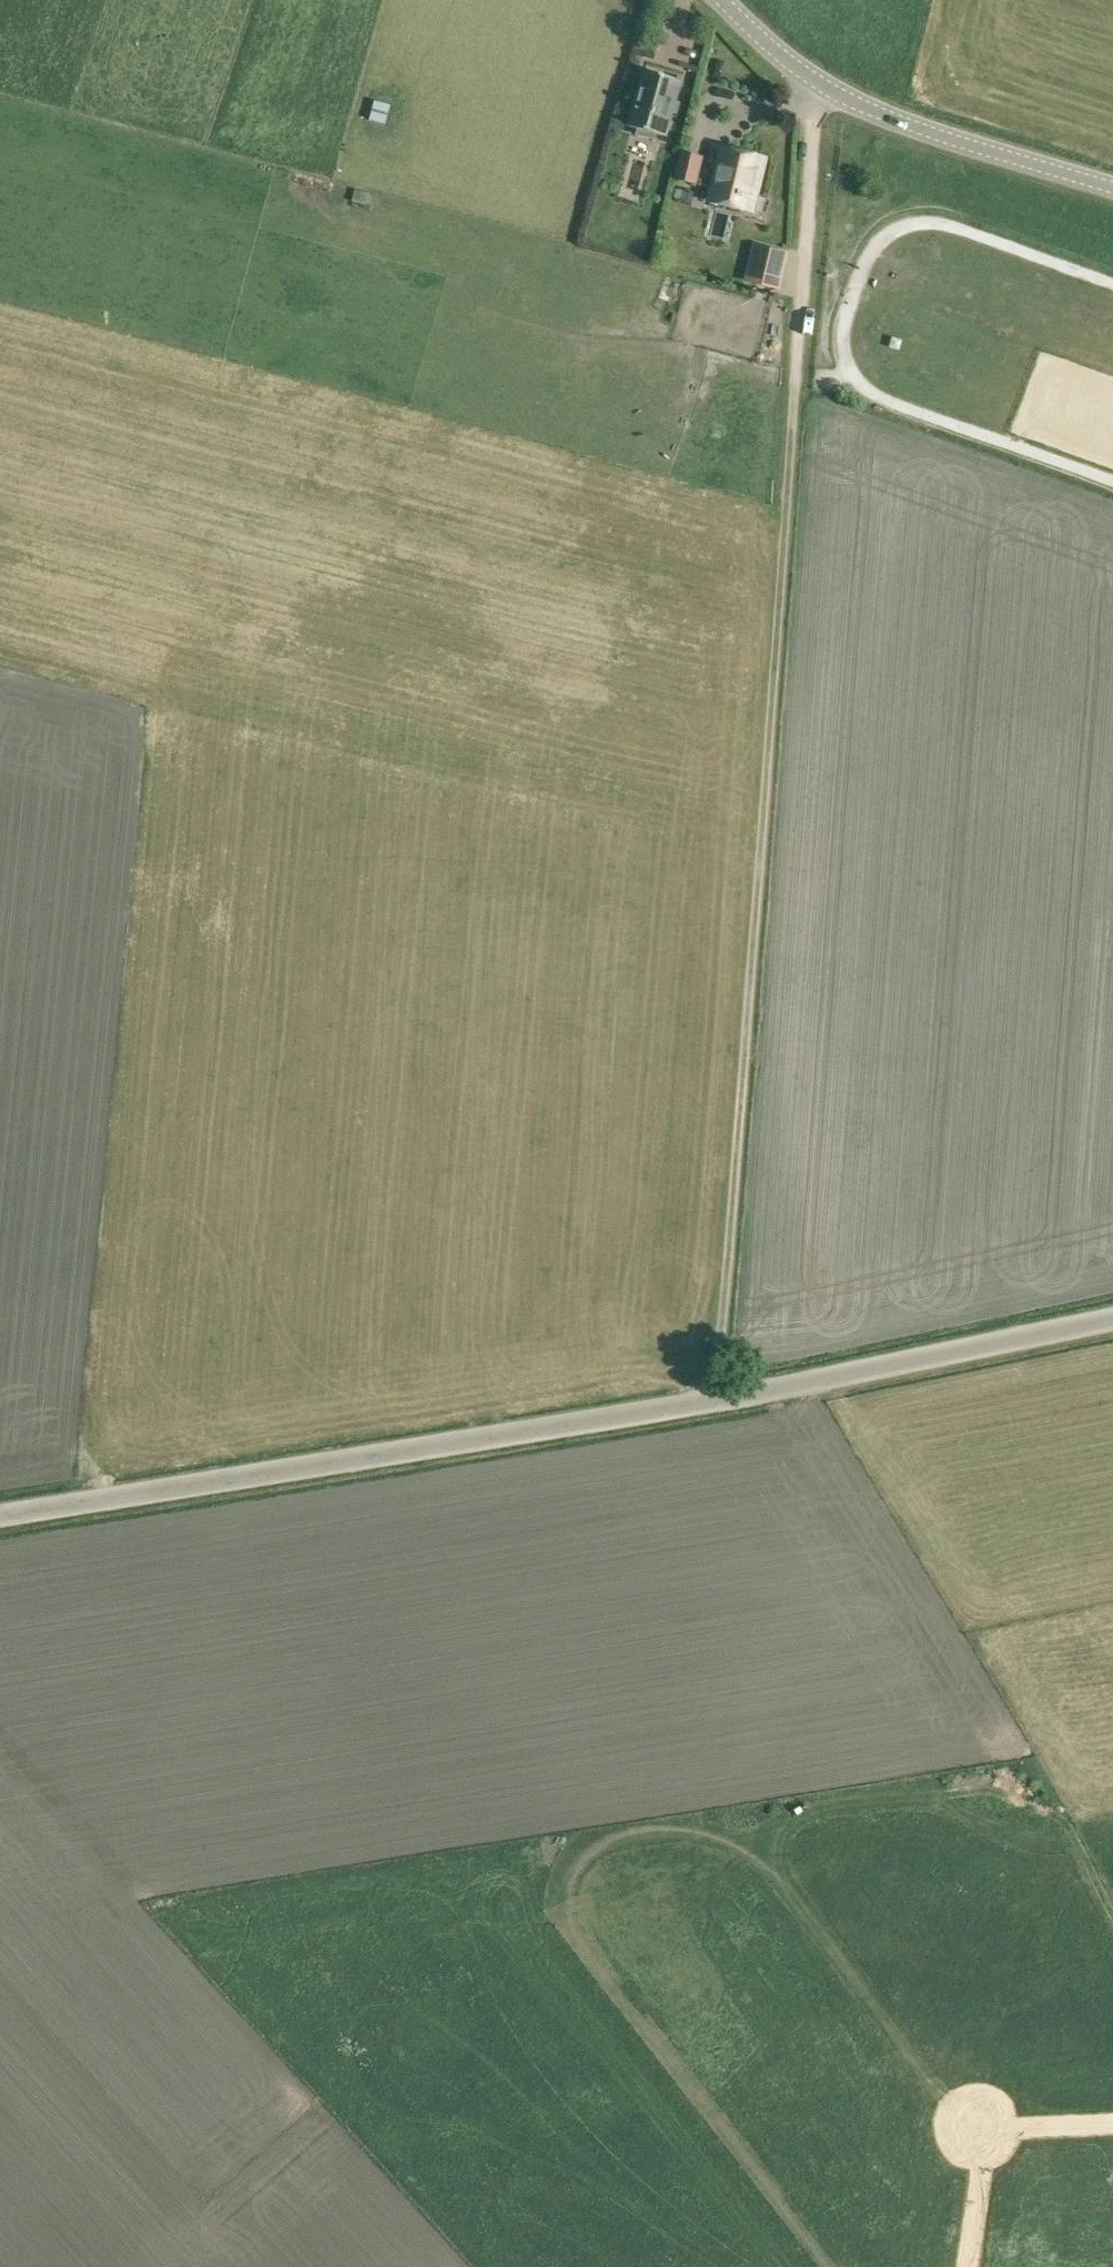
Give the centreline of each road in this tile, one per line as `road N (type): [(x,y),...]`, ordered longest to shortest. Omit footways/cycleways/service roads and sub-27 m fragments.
road 1 (track): [(717,1399),(815,83)]
road 2 (unclassified): [(1112,1317),(717,1399),(0,1514)]
road 3 (unclassified): [(1112,187),(846,103),(770,46),(726,0)]

